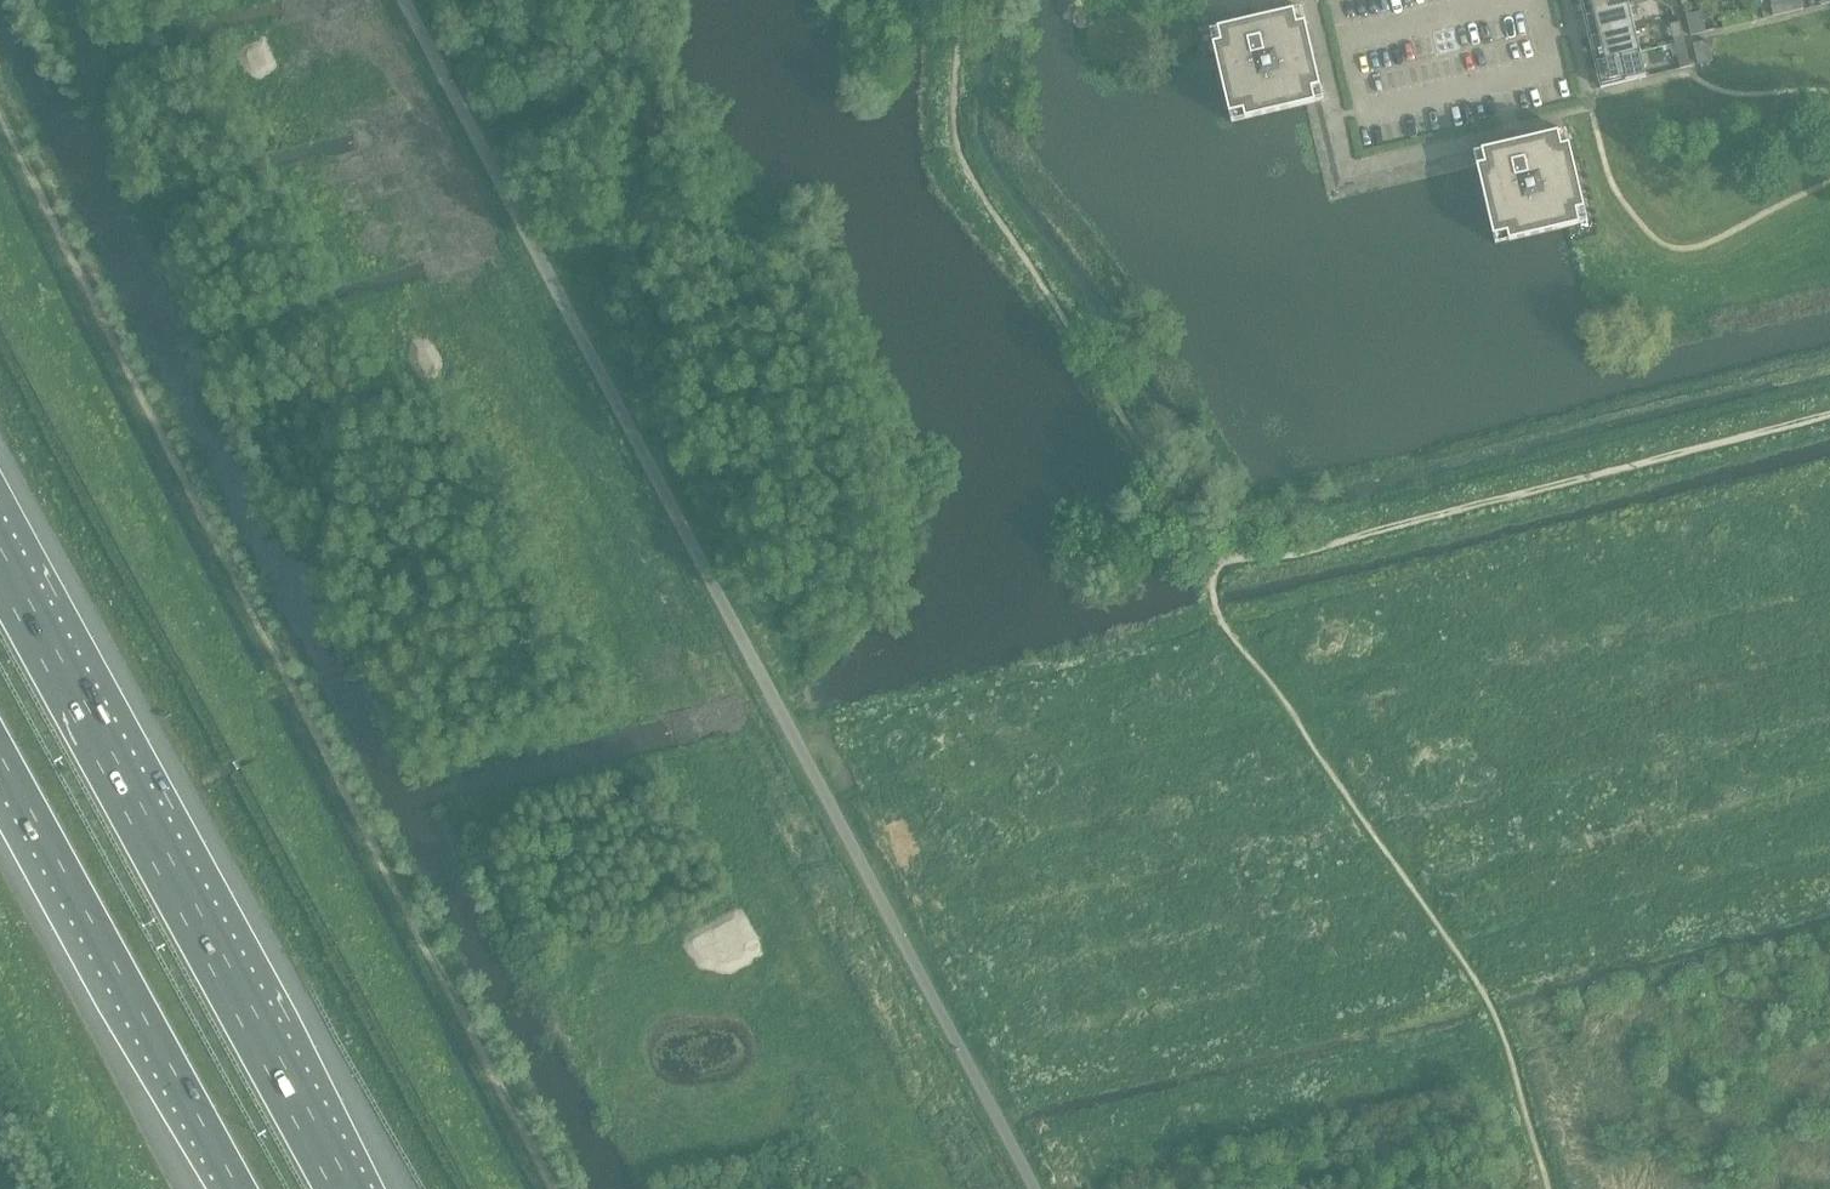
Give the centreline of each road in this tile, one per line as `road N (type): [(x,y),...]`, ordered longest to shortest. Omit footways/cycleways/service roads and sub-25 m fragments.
road 1 (motorway): [(345,1188),(0,564)]
road 2 (motorway): [(0,757),(236,1188)]

